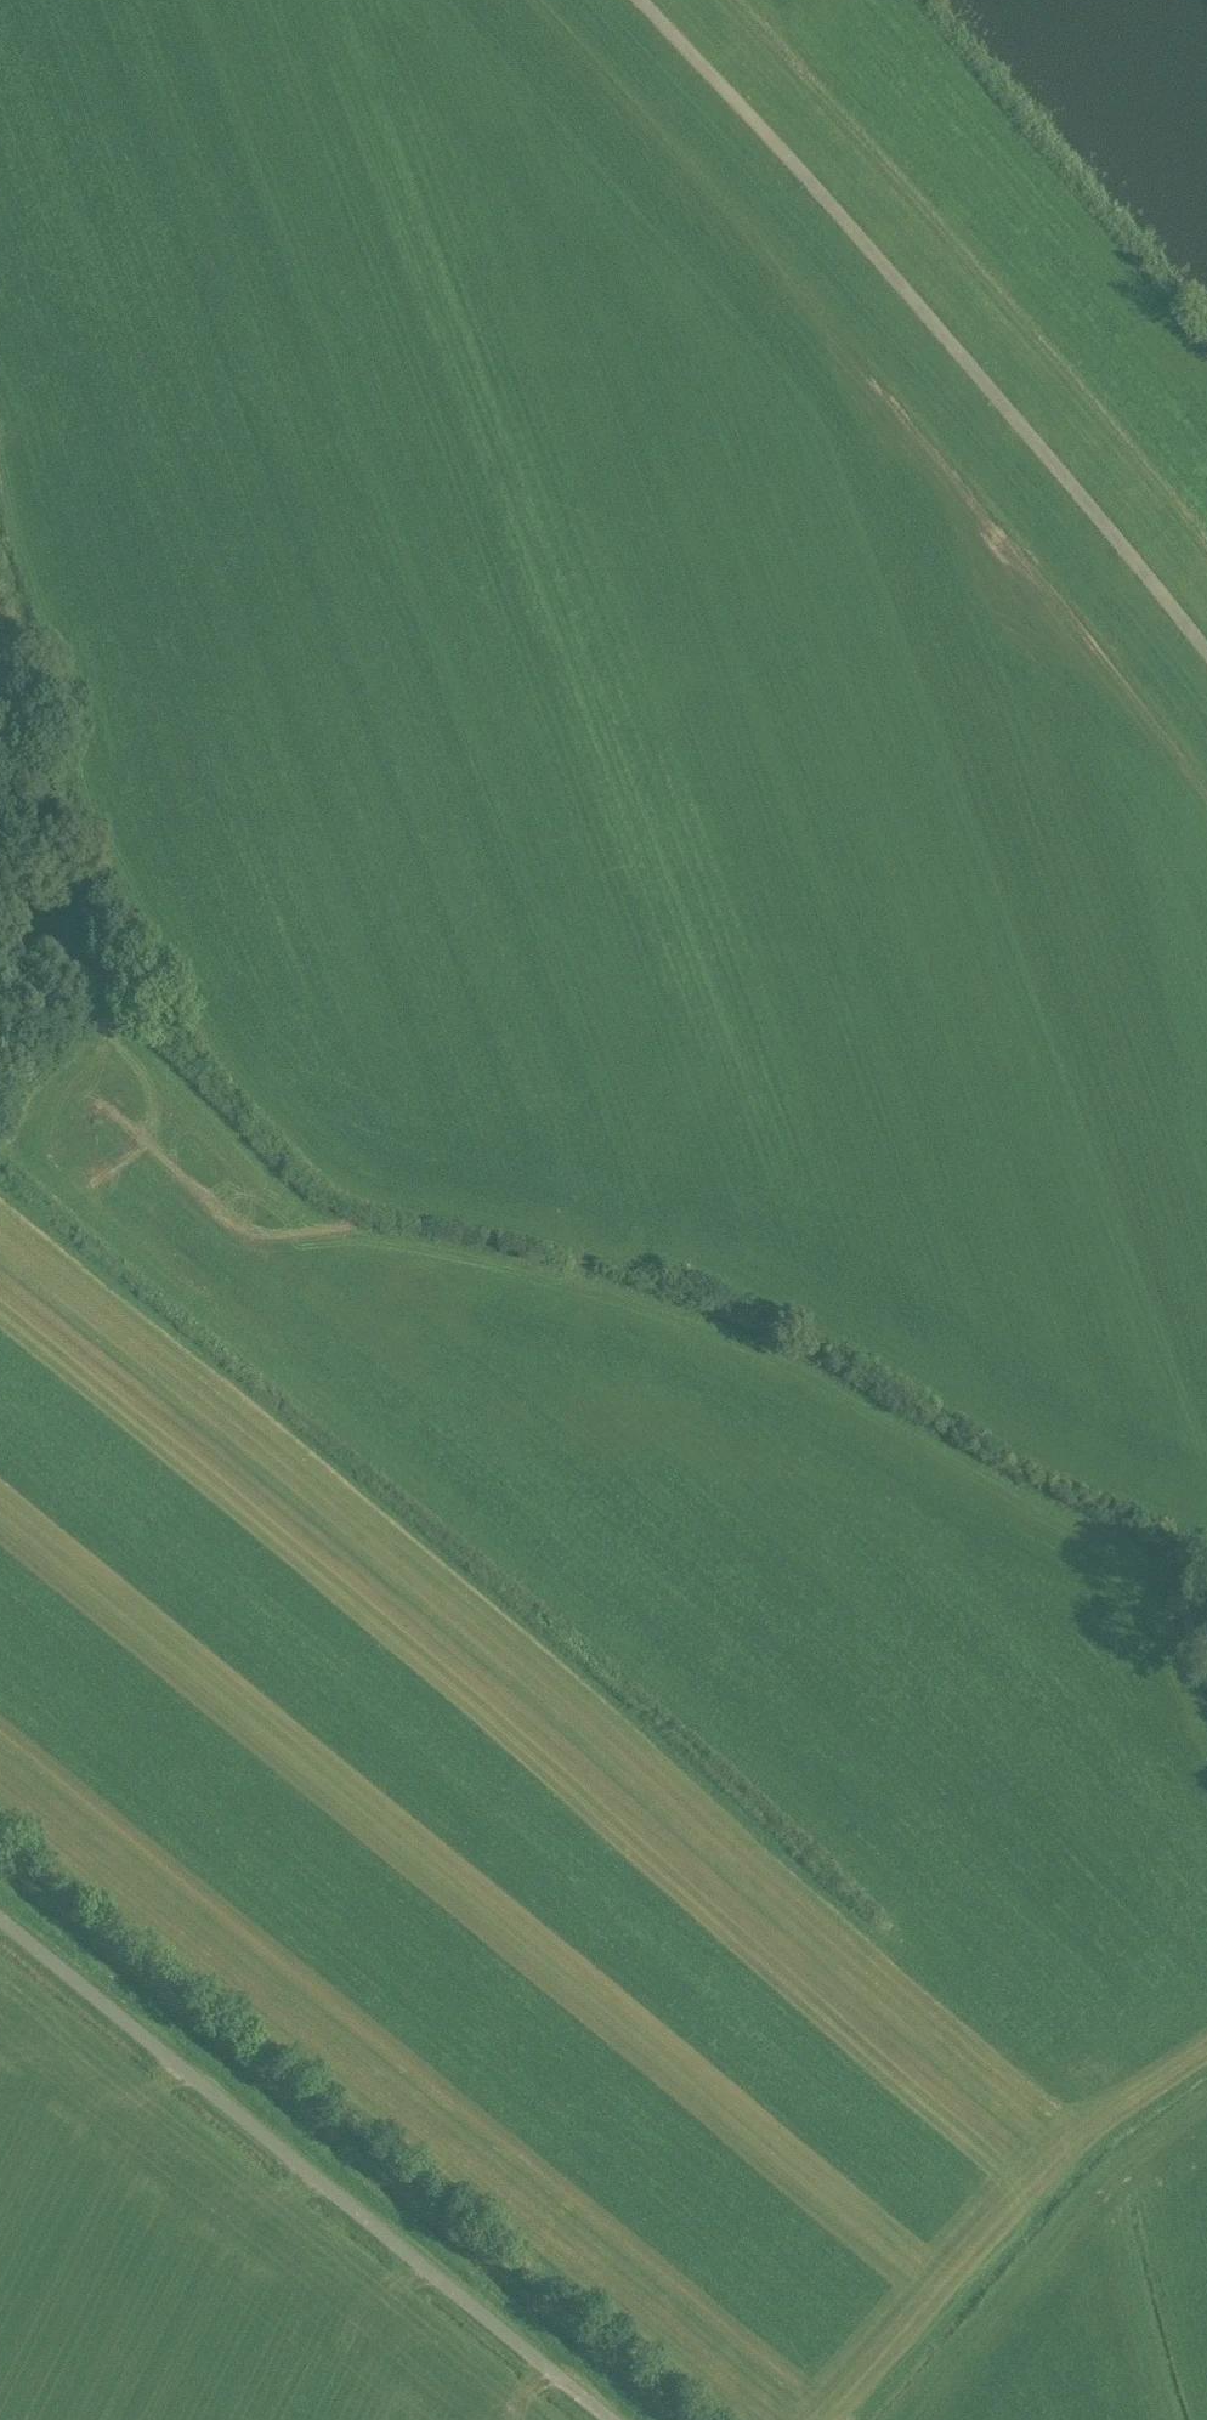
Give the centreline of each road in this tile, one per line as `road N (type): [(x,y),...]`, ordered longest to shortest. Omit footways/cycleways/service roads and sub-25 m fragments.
road 1 (unclassified): [(611,2419),(0,1917)]

